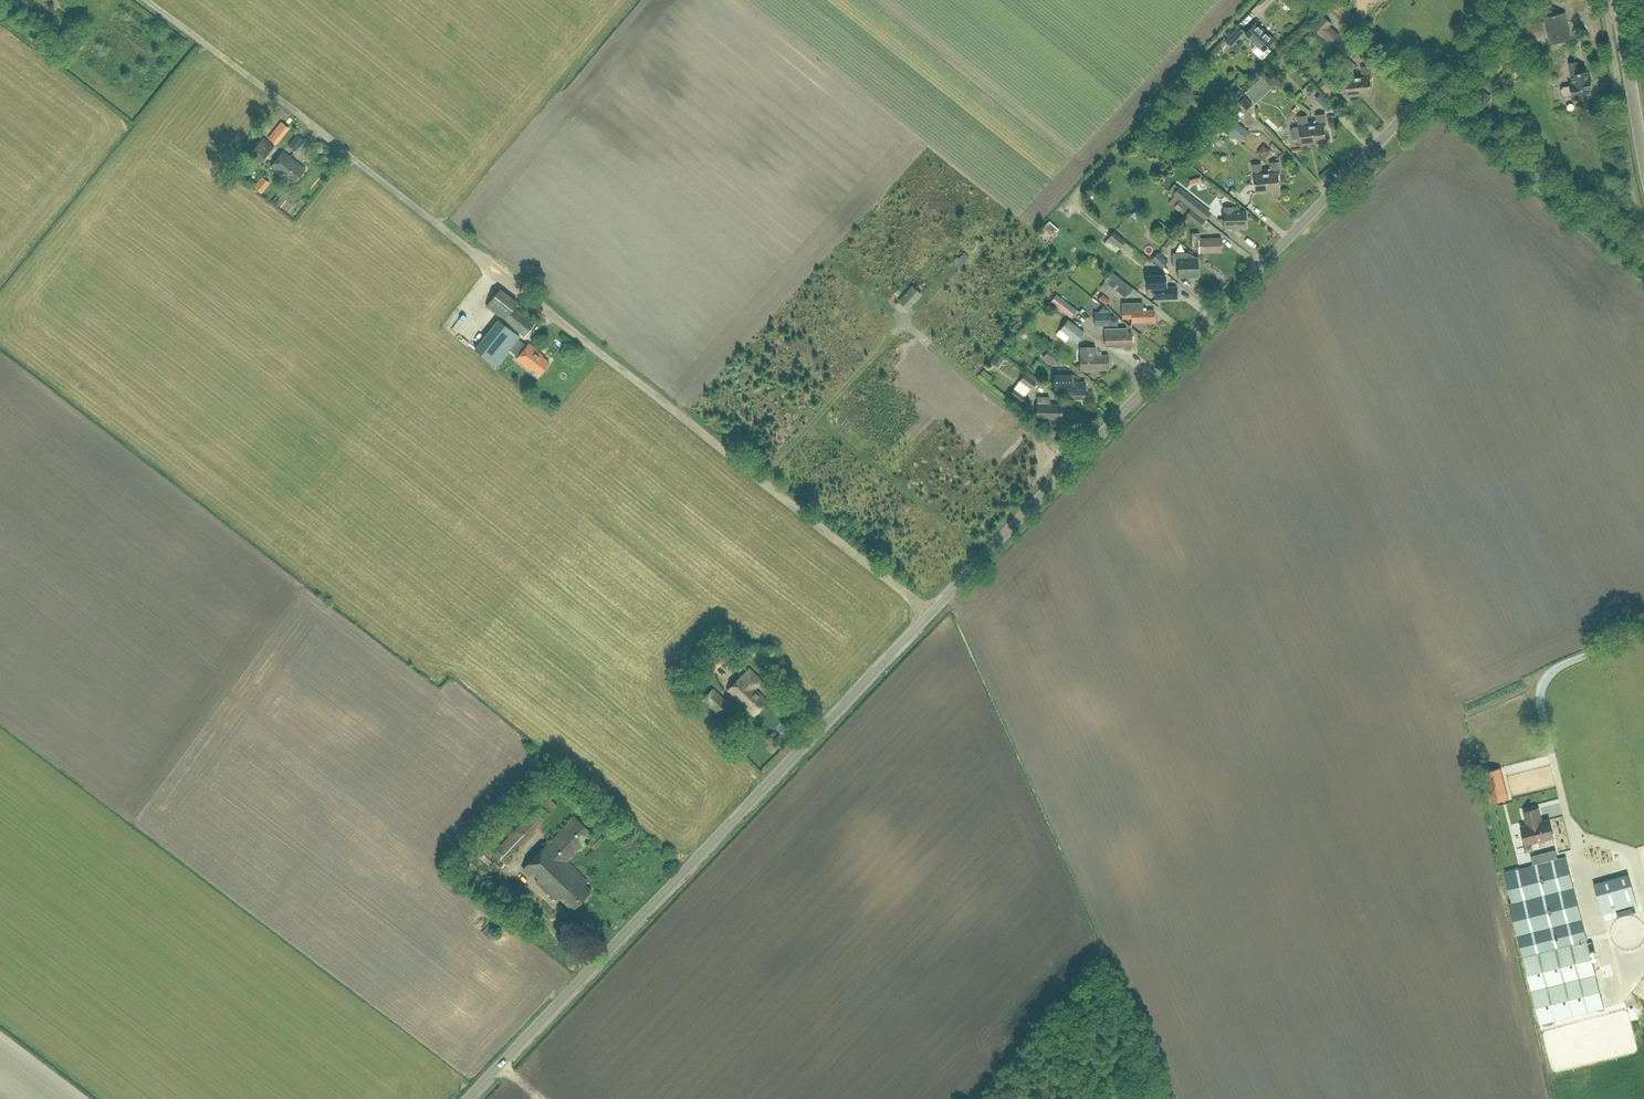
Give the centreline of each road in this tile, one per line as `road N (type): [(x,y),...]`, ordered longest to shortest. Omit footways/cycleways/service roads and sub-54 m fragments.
road 1 (unclassified): [(931,610),(148,0)]
road 2 (unclassified): [(931,610),(1512,0)]
road 3 (unclassified): [(467,1098),(931,610)]
road 4 (secondary): [(1643,155),(1617,0)]
road 5 (track): [(1332,0),(1436,79)]

